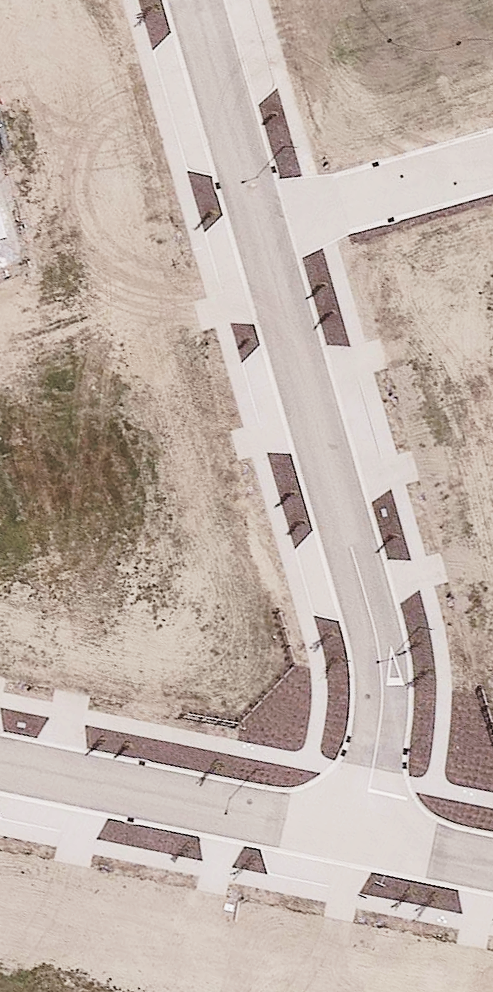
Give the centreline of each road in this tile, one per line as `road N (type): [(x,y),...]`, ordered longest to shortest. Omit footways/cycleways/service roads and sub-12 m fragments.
road 1 (residential): [(359,836),(381,712),(377,631),(261,226)]
road 2 (residential): [(359,836),(0,761)]
road 3 (residential): [(261,226),(492,161)]
road 4 (residential): [(261,226),(195,0)]
road 5 (residential): [(492,863),(359,836)]

